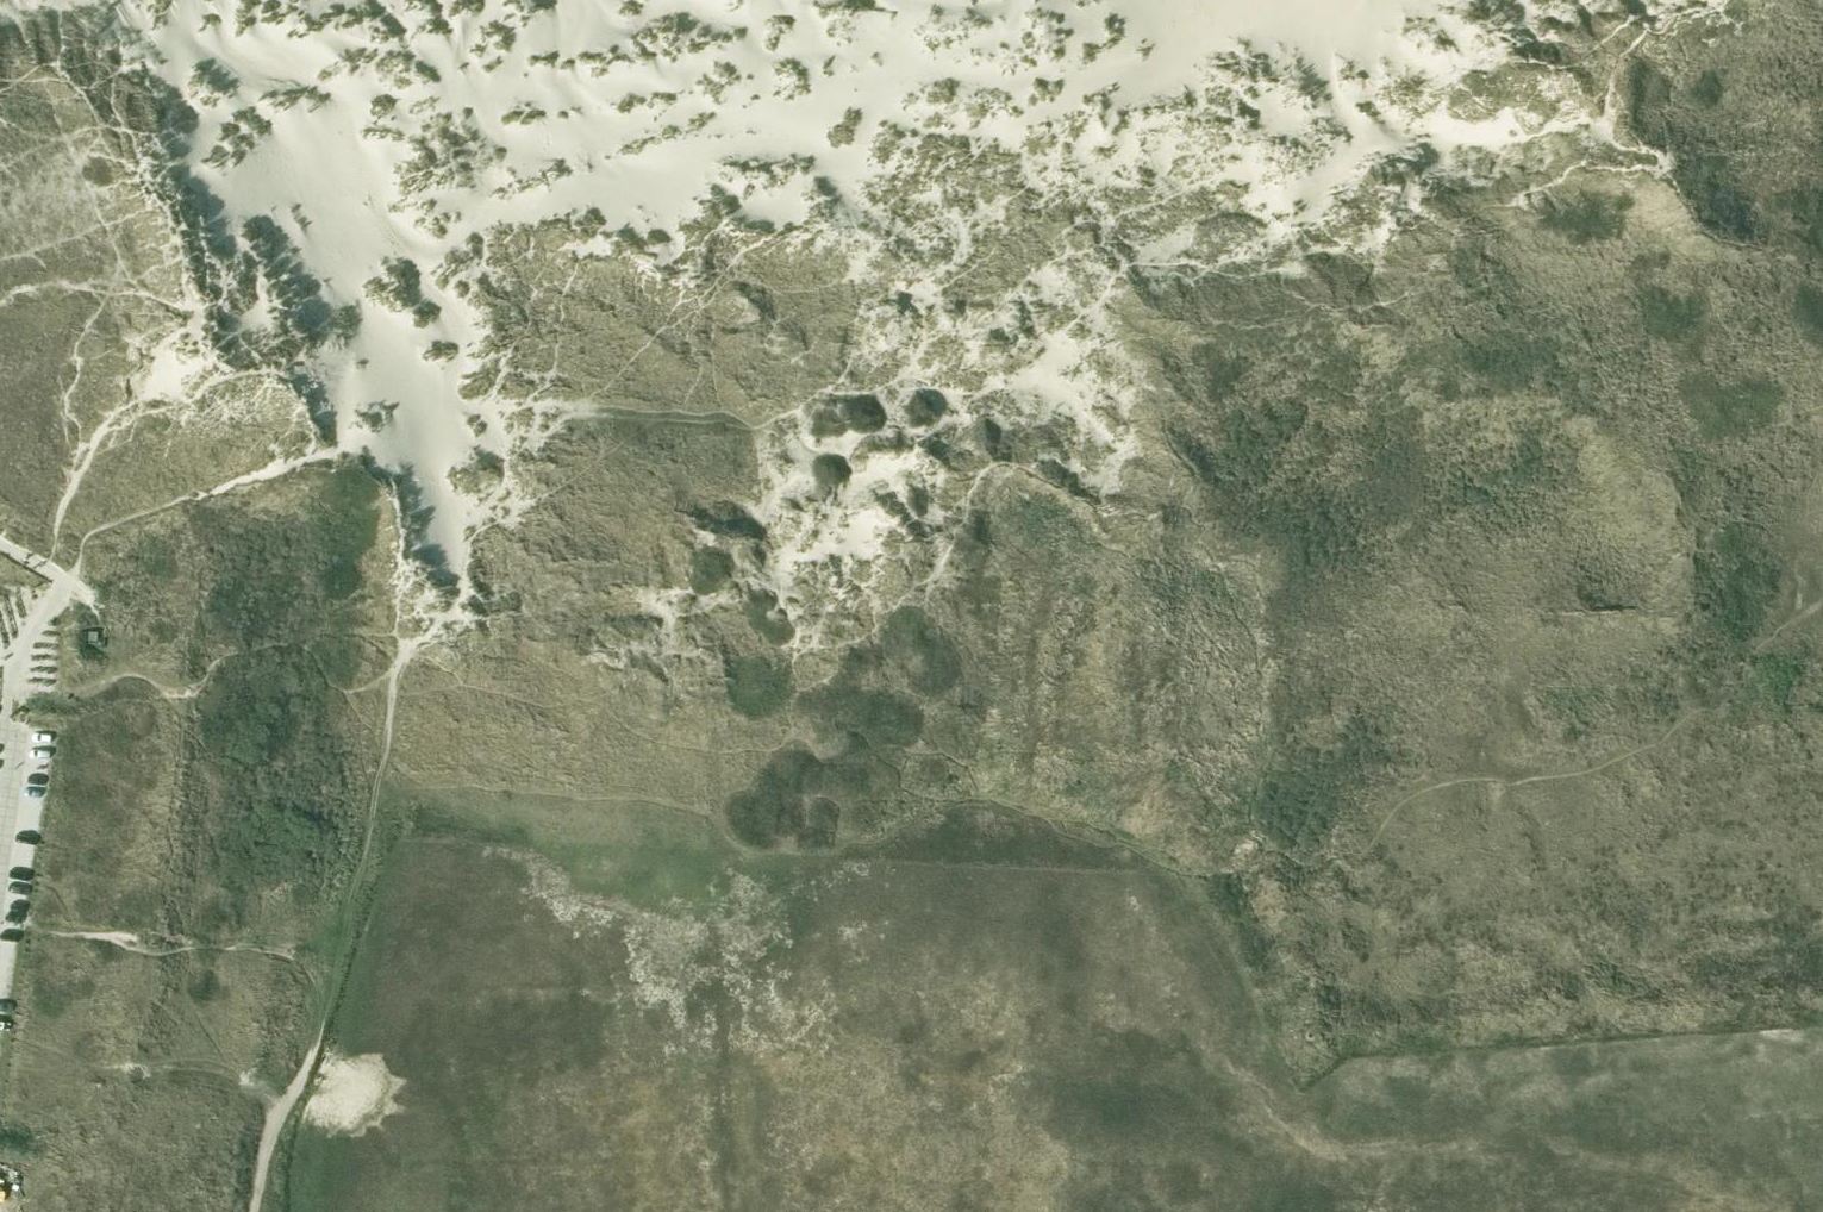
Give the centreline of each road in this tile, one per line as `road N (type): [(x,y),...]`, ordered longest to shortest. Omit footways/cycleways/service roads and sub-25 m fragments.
road 1 (track): [(0,668),(13,665),(63,581),(0,545)]

